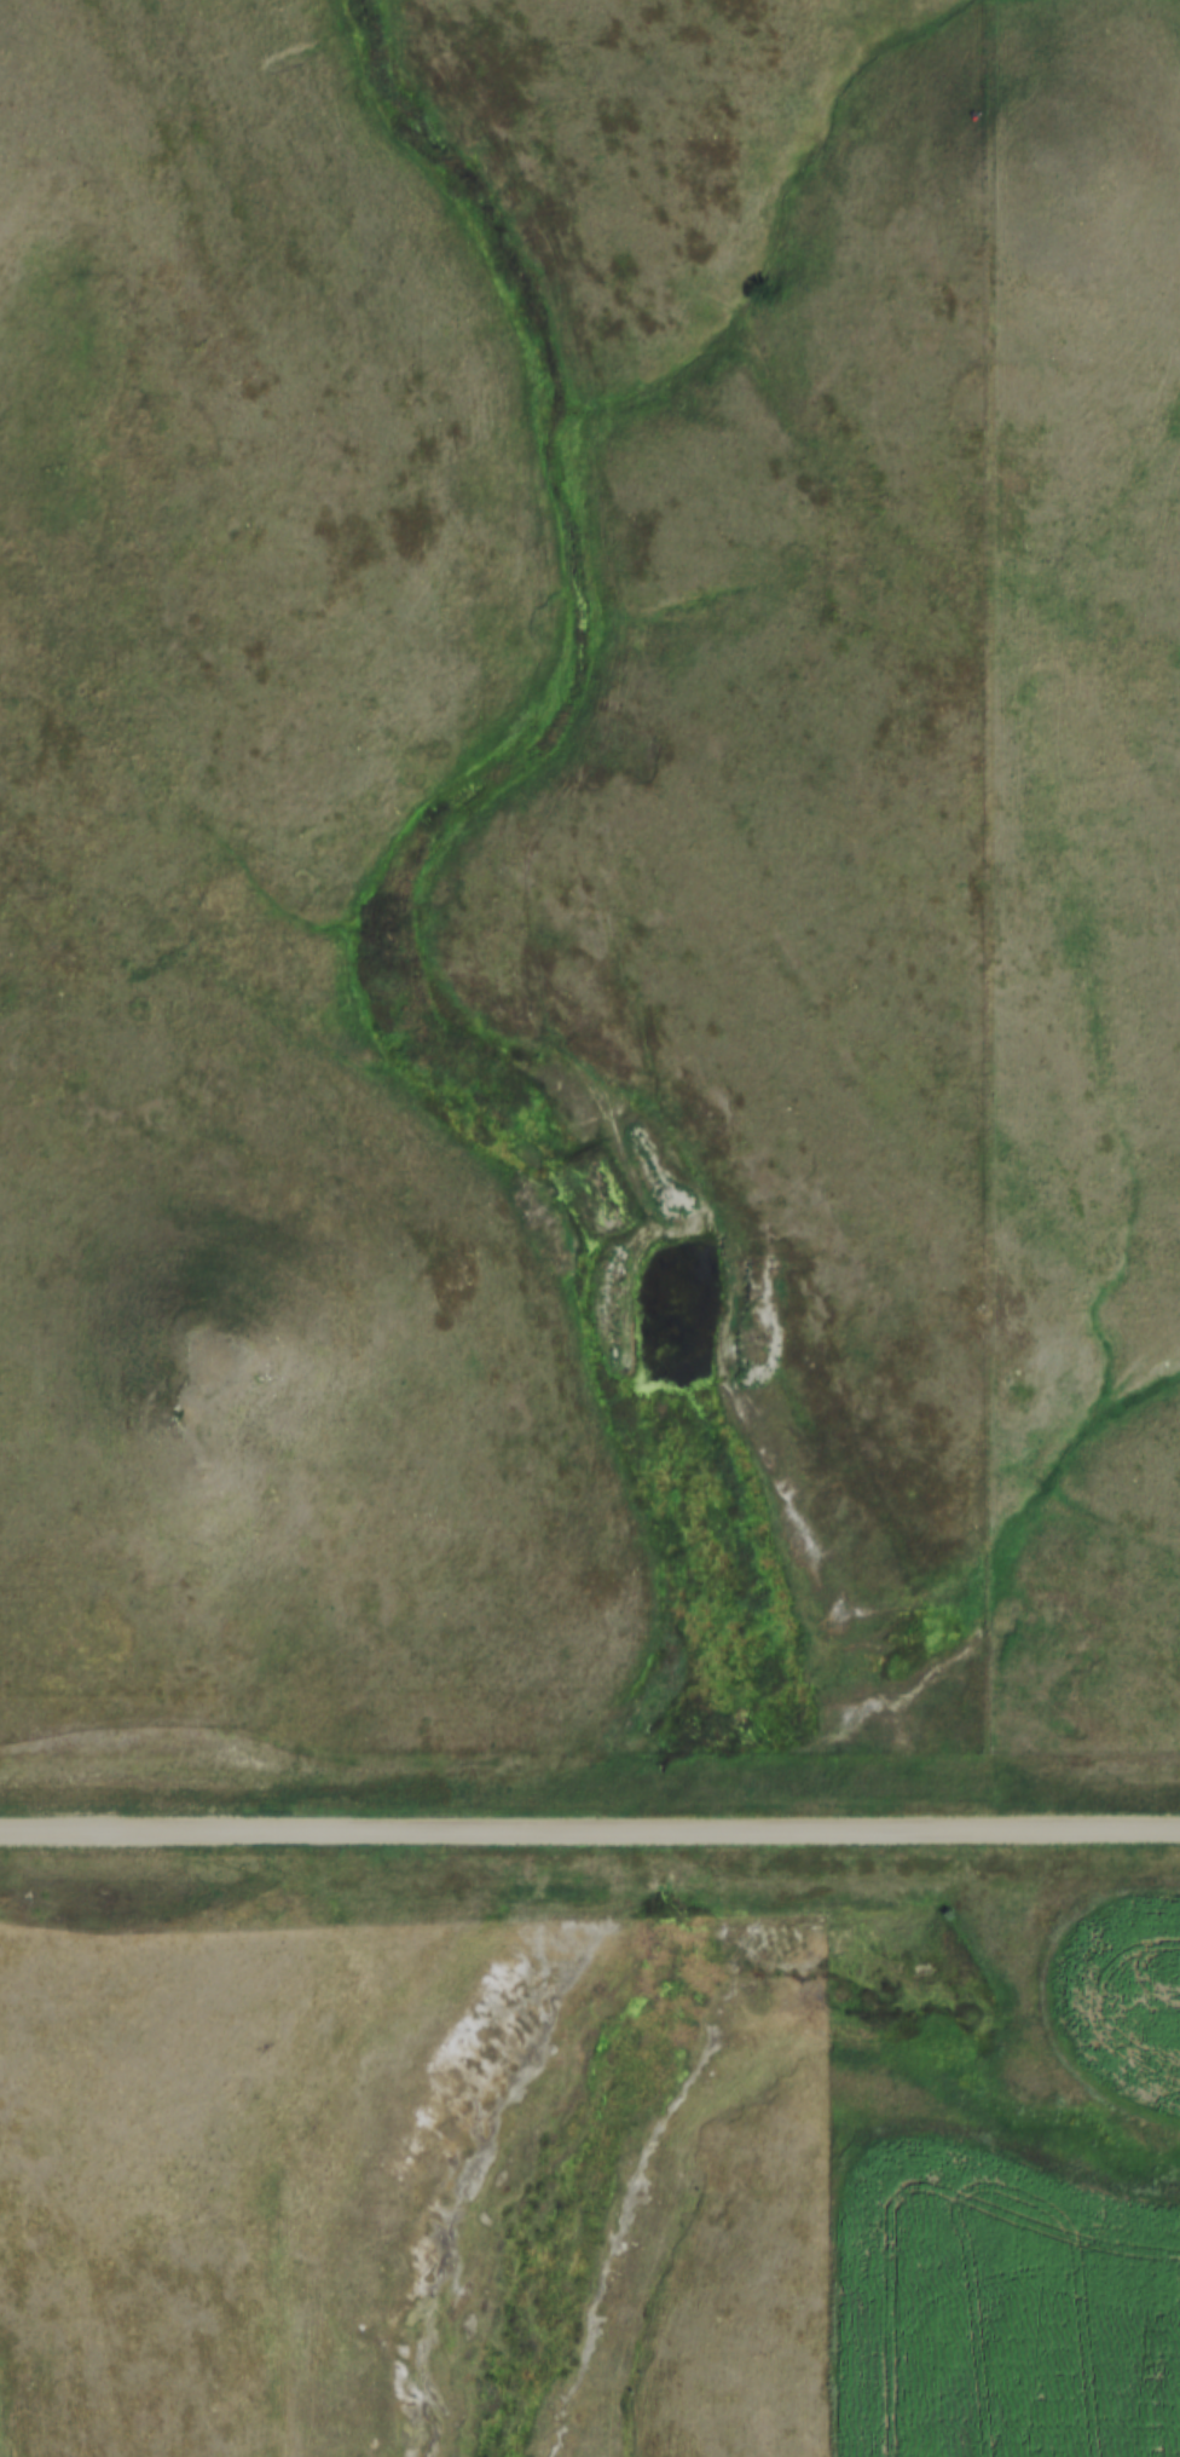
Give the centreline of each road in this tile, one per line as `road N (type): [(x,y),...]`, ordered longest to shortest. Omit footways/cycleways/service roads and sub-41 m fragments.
road 1 (tertiary): [(0,1830),(1179,1823)]

